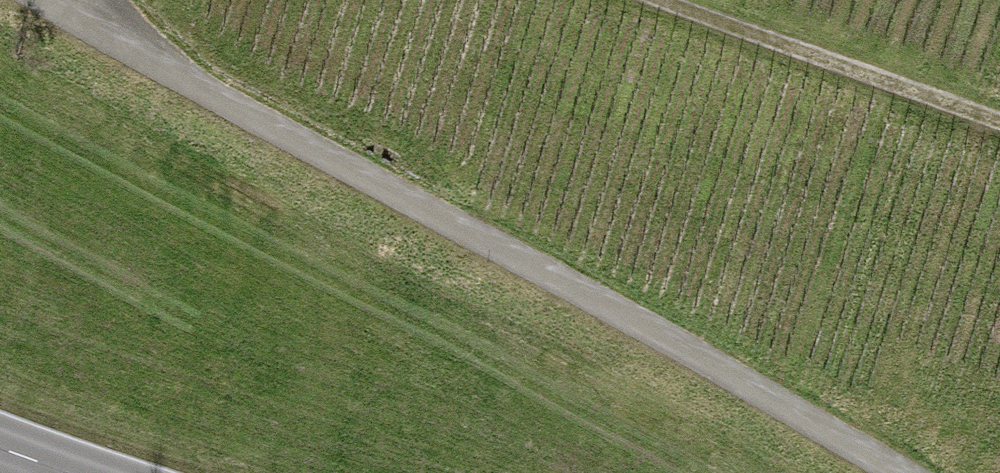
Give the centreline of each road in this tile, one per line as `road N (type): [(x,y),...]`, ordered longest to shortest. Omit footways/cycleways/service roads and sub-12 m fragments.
road 1 (track): [(45,0),(849,436),(903,472)]
road 2 (track): [(651,0),(999,123)]

